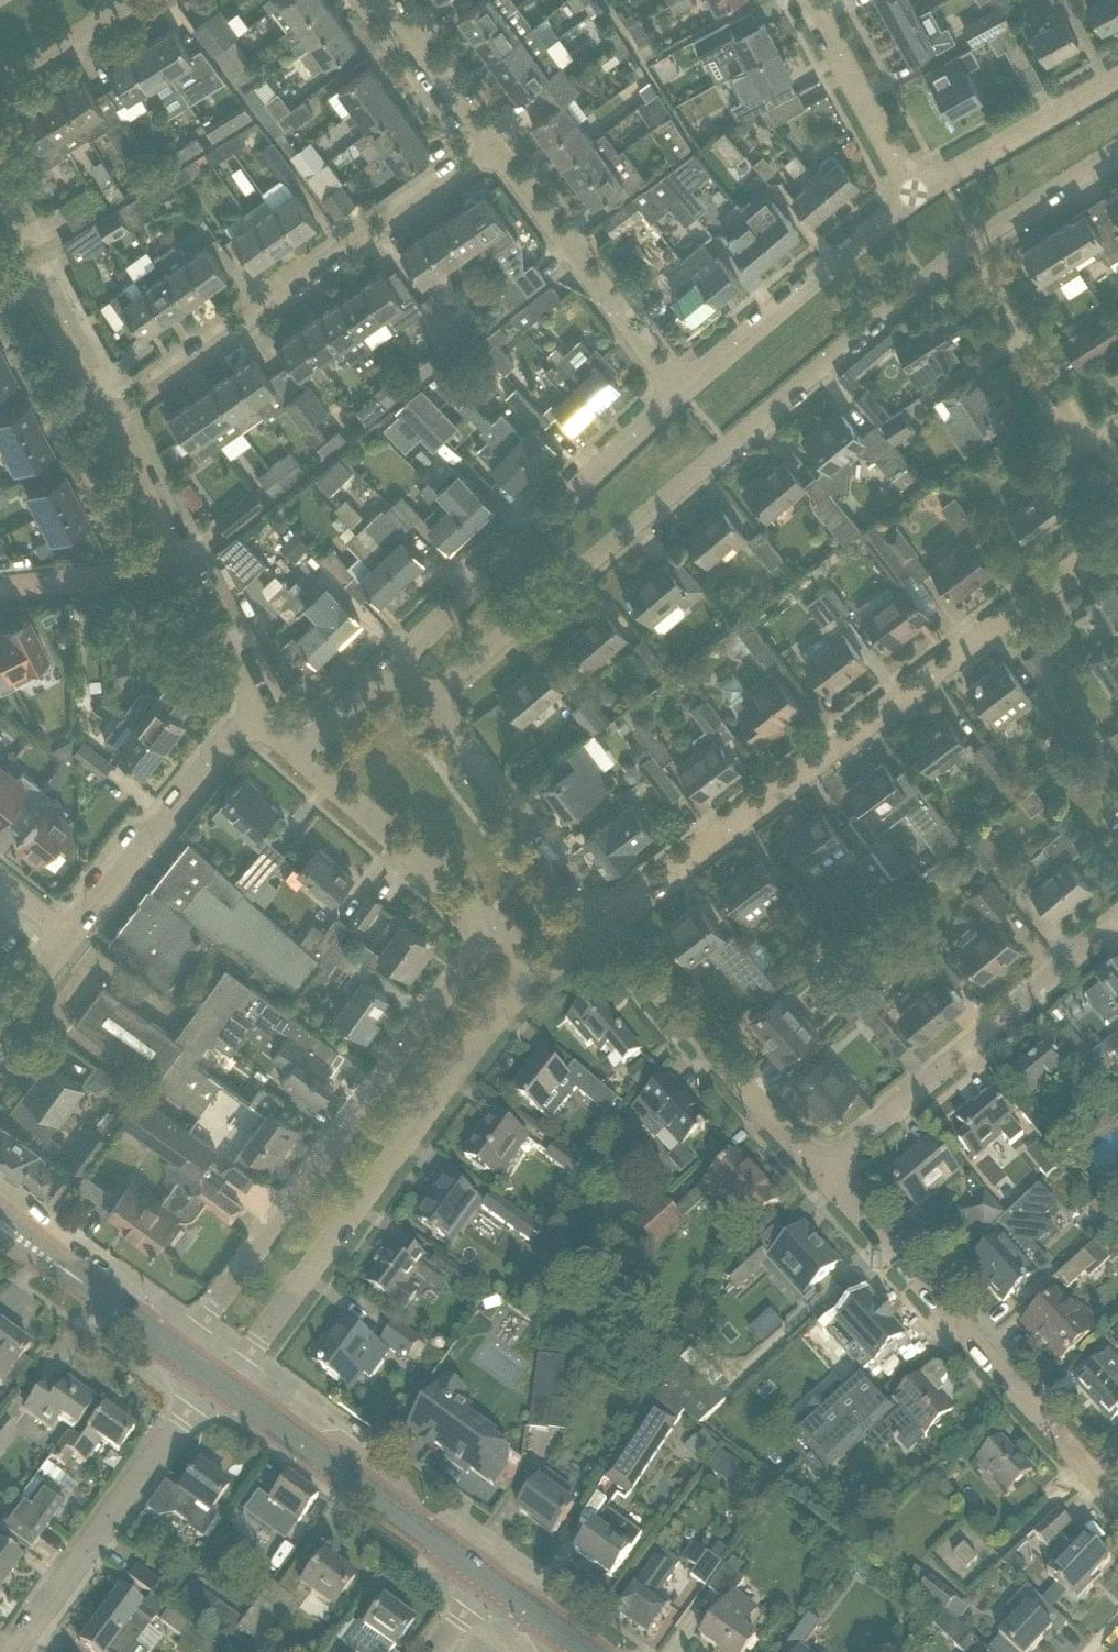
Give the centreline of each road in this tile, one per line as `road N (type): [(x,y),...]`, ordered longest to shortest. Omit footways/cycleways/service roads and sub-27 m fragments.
road 1 (residential): [(431,695),(926,277),(1117,150)]
road 2 (residential): [(597,926),(1101,546),(1117,542)]
road 3 (residential): [(180,1358),(493,929)]
road 4 (residential): [(223,1389),(479,1037),(536,972)]
road 5 (residential): [(105,421),(245,322),(260,301),(495,145)]
road 6 (residential): [(1117,1503),(822,1174)]
road 7 (residential): [(395,658),(682,391)]
road 8 (residential): [(822,1174),(1117,919)]
road 9 (residential): [(10,1651),(214,1382)]
road 10 (residential): [(822,1174),(597,926)]
road 11 (tertiary): [(491,1583),(223,1389)]
road 12 (residential): [(682,391),(495,145)]
road 13 (residential): [(682,391),(913,195)]
road 14 (residential): [(72,937),(253,711)]
road 15 (residential): [(597,926),(431,695)]
road 16 (residential): [(493,929),(295,749)]
road 17 (residential): [(913,195),(1117,78)]
road 18 (residential): [(105,421),(0,219)]
road 19 (residential): [(913,195),(808,0)]
road 20 (residential): [(495,145),(383,0)]
road 21 (residential): [(181,570),(0,588)]
road 22 (tertiary): [(180,1358),(43,1259)]
road 23 (residential): [(181,570),(105,421)]
road 24 (residential): [(253,711),(181,570)]
road 25 (residential): [(0,83),(119,11)]
road 26 (residential): [(295,749),(395,658)]

